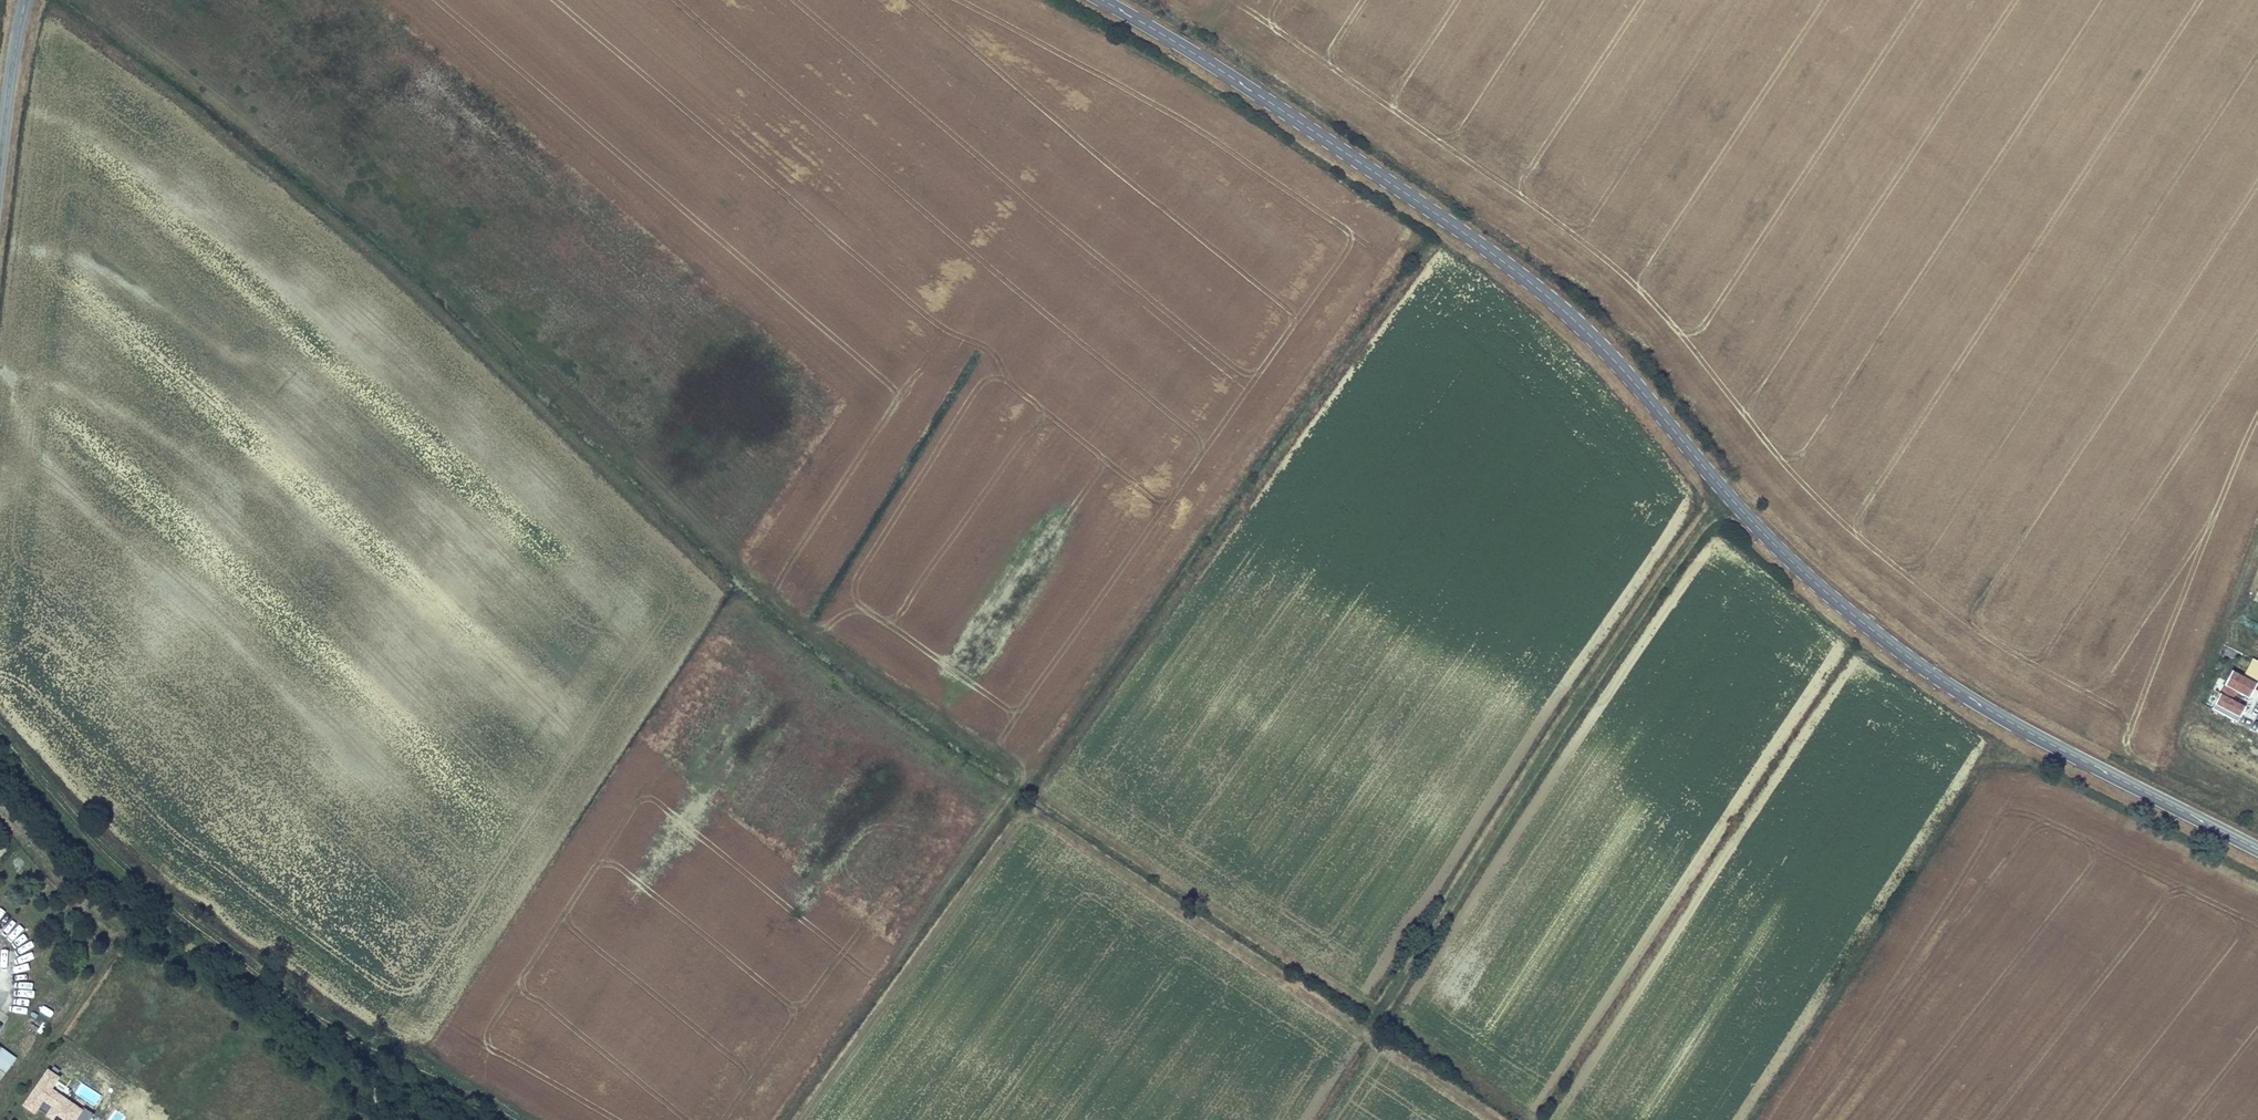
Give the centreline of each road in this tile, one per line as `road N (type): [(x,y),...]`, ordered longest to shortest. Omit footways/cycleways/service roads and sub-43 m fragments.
road 1 (tertiary): [(1102,0),(1244,85),(1537,288),(1610,355),(1766,536),(1881,637),(2035,736),(2257,849)]
road 2 (tertiary): [(0,153),(25,0)]

